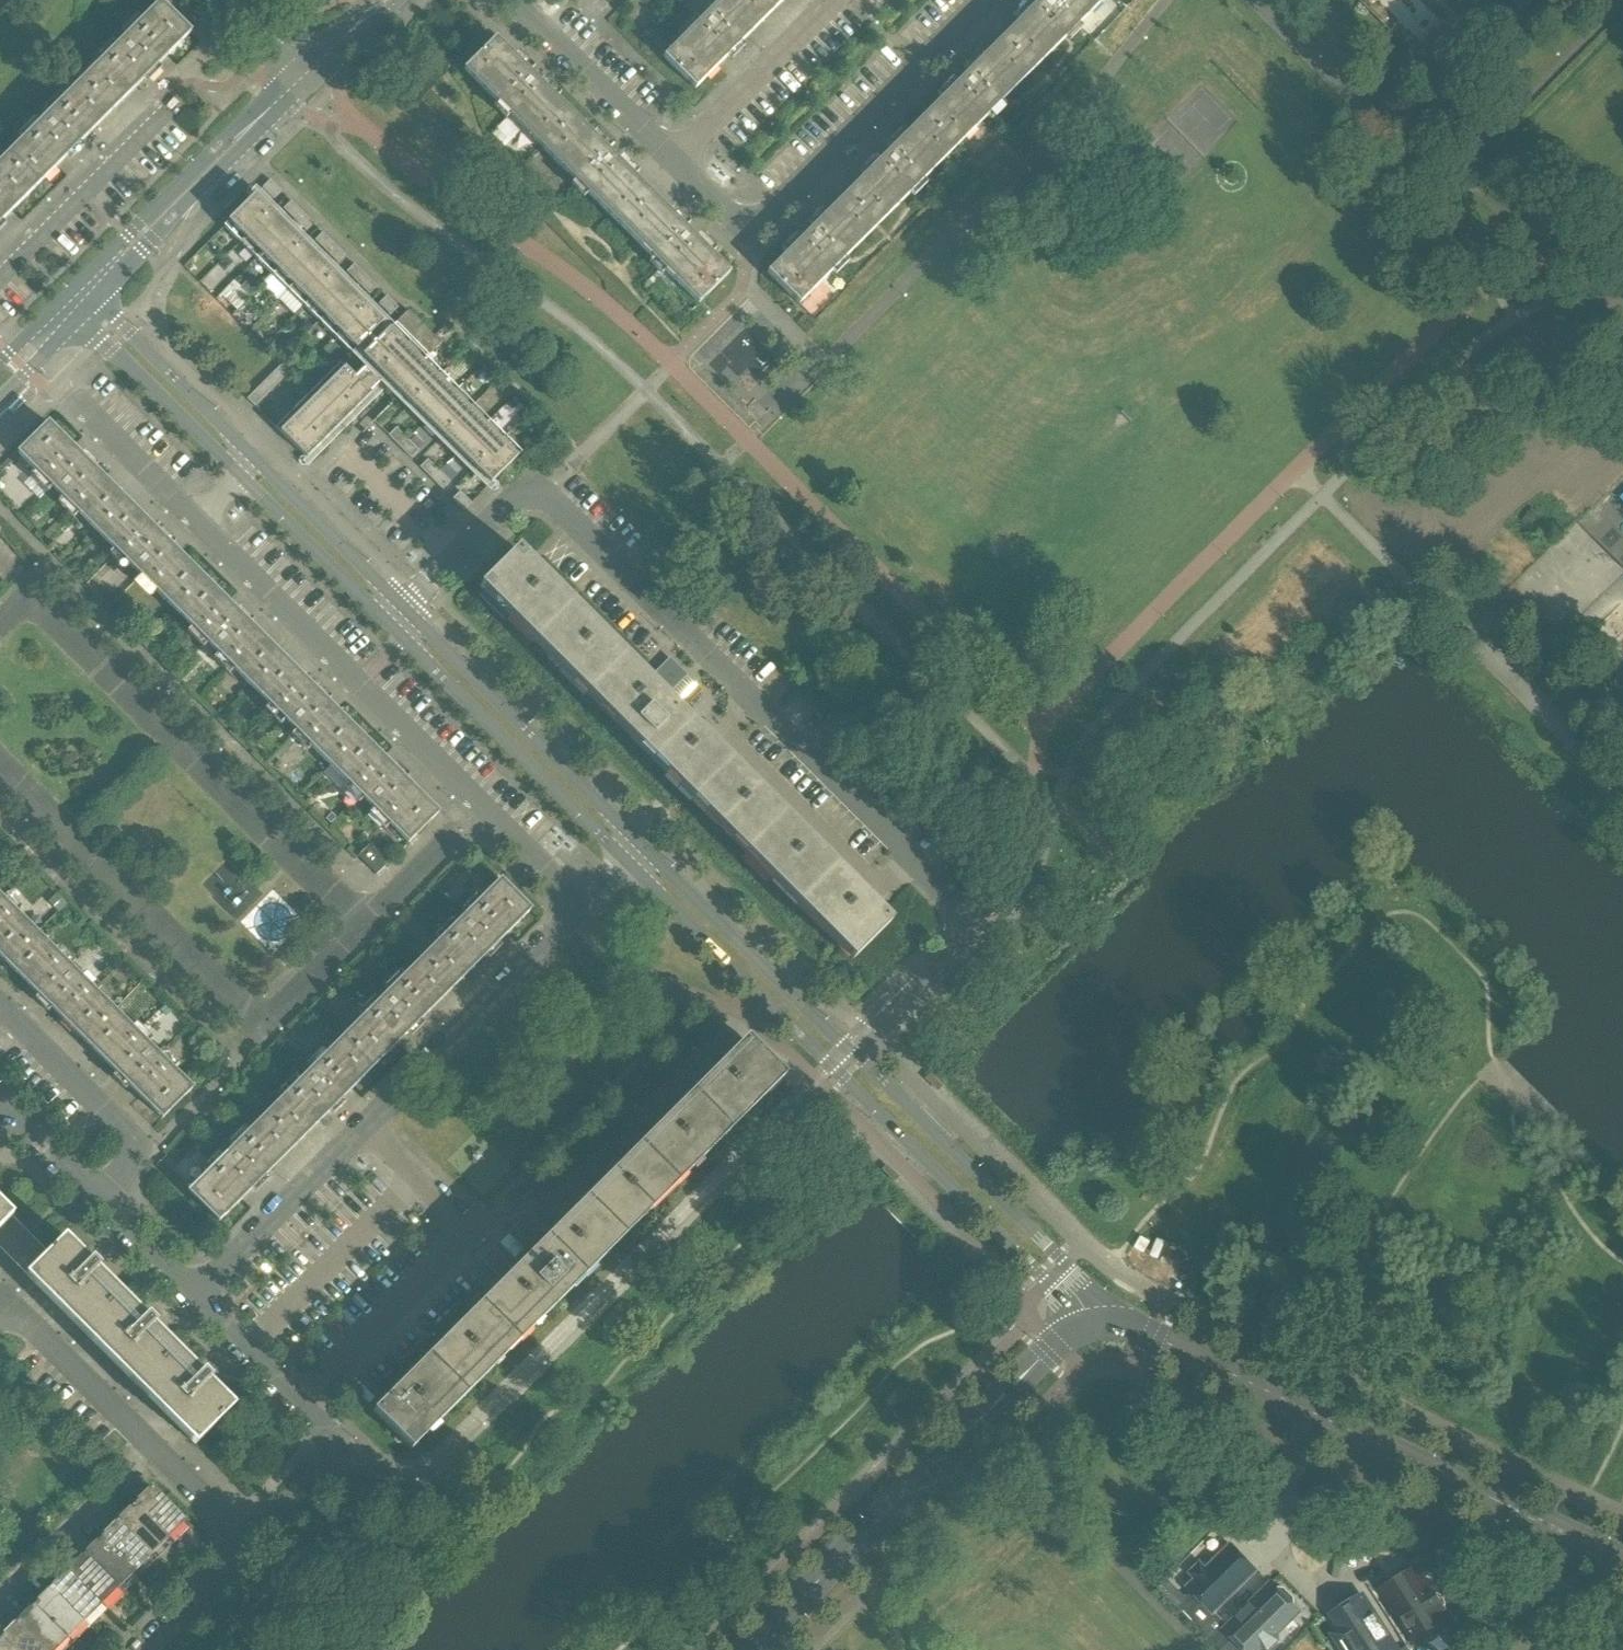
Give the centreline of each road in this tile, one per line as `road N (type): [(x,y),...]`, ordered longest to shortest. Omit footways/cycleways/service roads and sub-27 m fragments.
road 1 (tertiary): [(1108,1323),(1092,1290),(640,845)]
road 2 (tertiary): [(624,862),(1052,1287),(1073,1330)]
road 3 (residential): [(79,401),(483,805)]
road 4 (residential): [(367,924),(254,1041),(0,783)]
road 5 (residential): [(0,621),(31,590),(367,924)]
road 6 (tertiary): [(749,1649),(1073,1330)]
road 7 (tertiary): [(80,299),(102,339),(388,625)]
road 8 (tertiary): [(404,609),(119,322),(80,299)]
road 9 (residential): [(296,1401),(463,1228),(365,1129)]
road 10 (residential): [(0,1306),(246,1545)]
road 11 (tertiary): [(1622,1562),(1320,1417)]
road 12 (tertiary): [(388,625),(624,862)]
road 13 (tertiary): [(640,845),(404,609)]
road 14 (residential): [(750,223),(774,211),(983,0)]
road 15 (residential): [(80,299),(302,75)]
road 16 (residential): [(365,1129),(579,909)]
road 17 (residential): [(112,1218),(160,1168),(0,1009)]
road 18 (residential): [(193,1297),(365,1129)]
road 19 (residential): [(1320,1417),(1285,1496),(1277,1541),(1284,1563),(1310,1586),(1330,1592),(1352,1586)]
road 20 (residential): [(163,113),(0,278)]
road 21 (tertiary): [(1320,1417),(1108,1323)]
road 22 (residential): [(674,159),(511,0)]
road 23 (residential): [(674,159),(833,0)]
road 24 (residential): [(246,1545),(337,1455),(336,1443),(296,1401)]
road 25 (residential): [(367,924),(483,805)]
road 26 (residential): [(112,1218),(0,1108)]
road 27 (residential): [(141,1649),(246,1545)]
road 28 (residential): [(296,1401),(193,1297)]
road 29 (residential): [(483,805),(579,909)]

